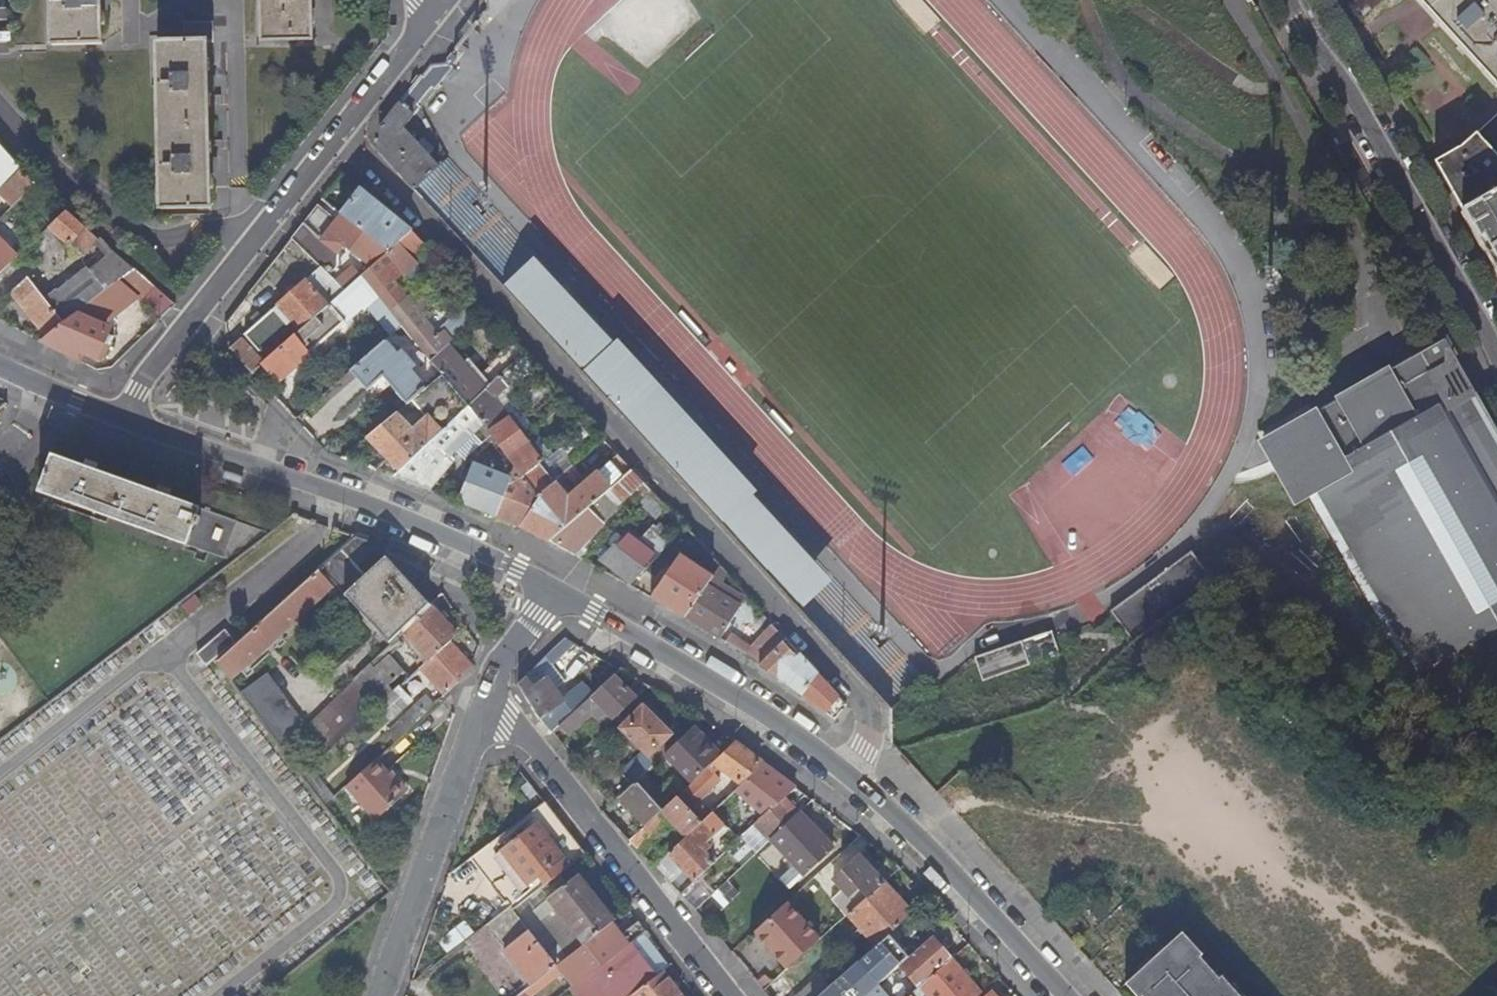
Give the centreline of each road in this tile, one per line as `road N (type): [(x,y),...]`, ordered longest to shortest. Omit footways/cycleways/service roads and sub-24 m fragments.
road 1 (residential): [(338,136),(856,691),(870,713),(870,746),(852,774)]
road 2 (secondary): [(123,415),(423,522),(560,588)]
road 3 (secondary): [(1496,360),(1296,0)]
road 4 (residential): [(482,695),(562,778),(730,995)]
road 5 (residential): [(123,415),(338,136)]
road 6 (secondary): [(560,588),(733,689),(852,774)]
road 7 (unclassified): [(482,695),(376,995)]
road 8 (secondary): [(852,774),(922,835),(1071,995)]
road 9 (residential): [(338,136),(442,9)]
road 10 (secondary): [(0,362),(123,415)]
road 11 (unclassified): [(560,588),(482,695)]

